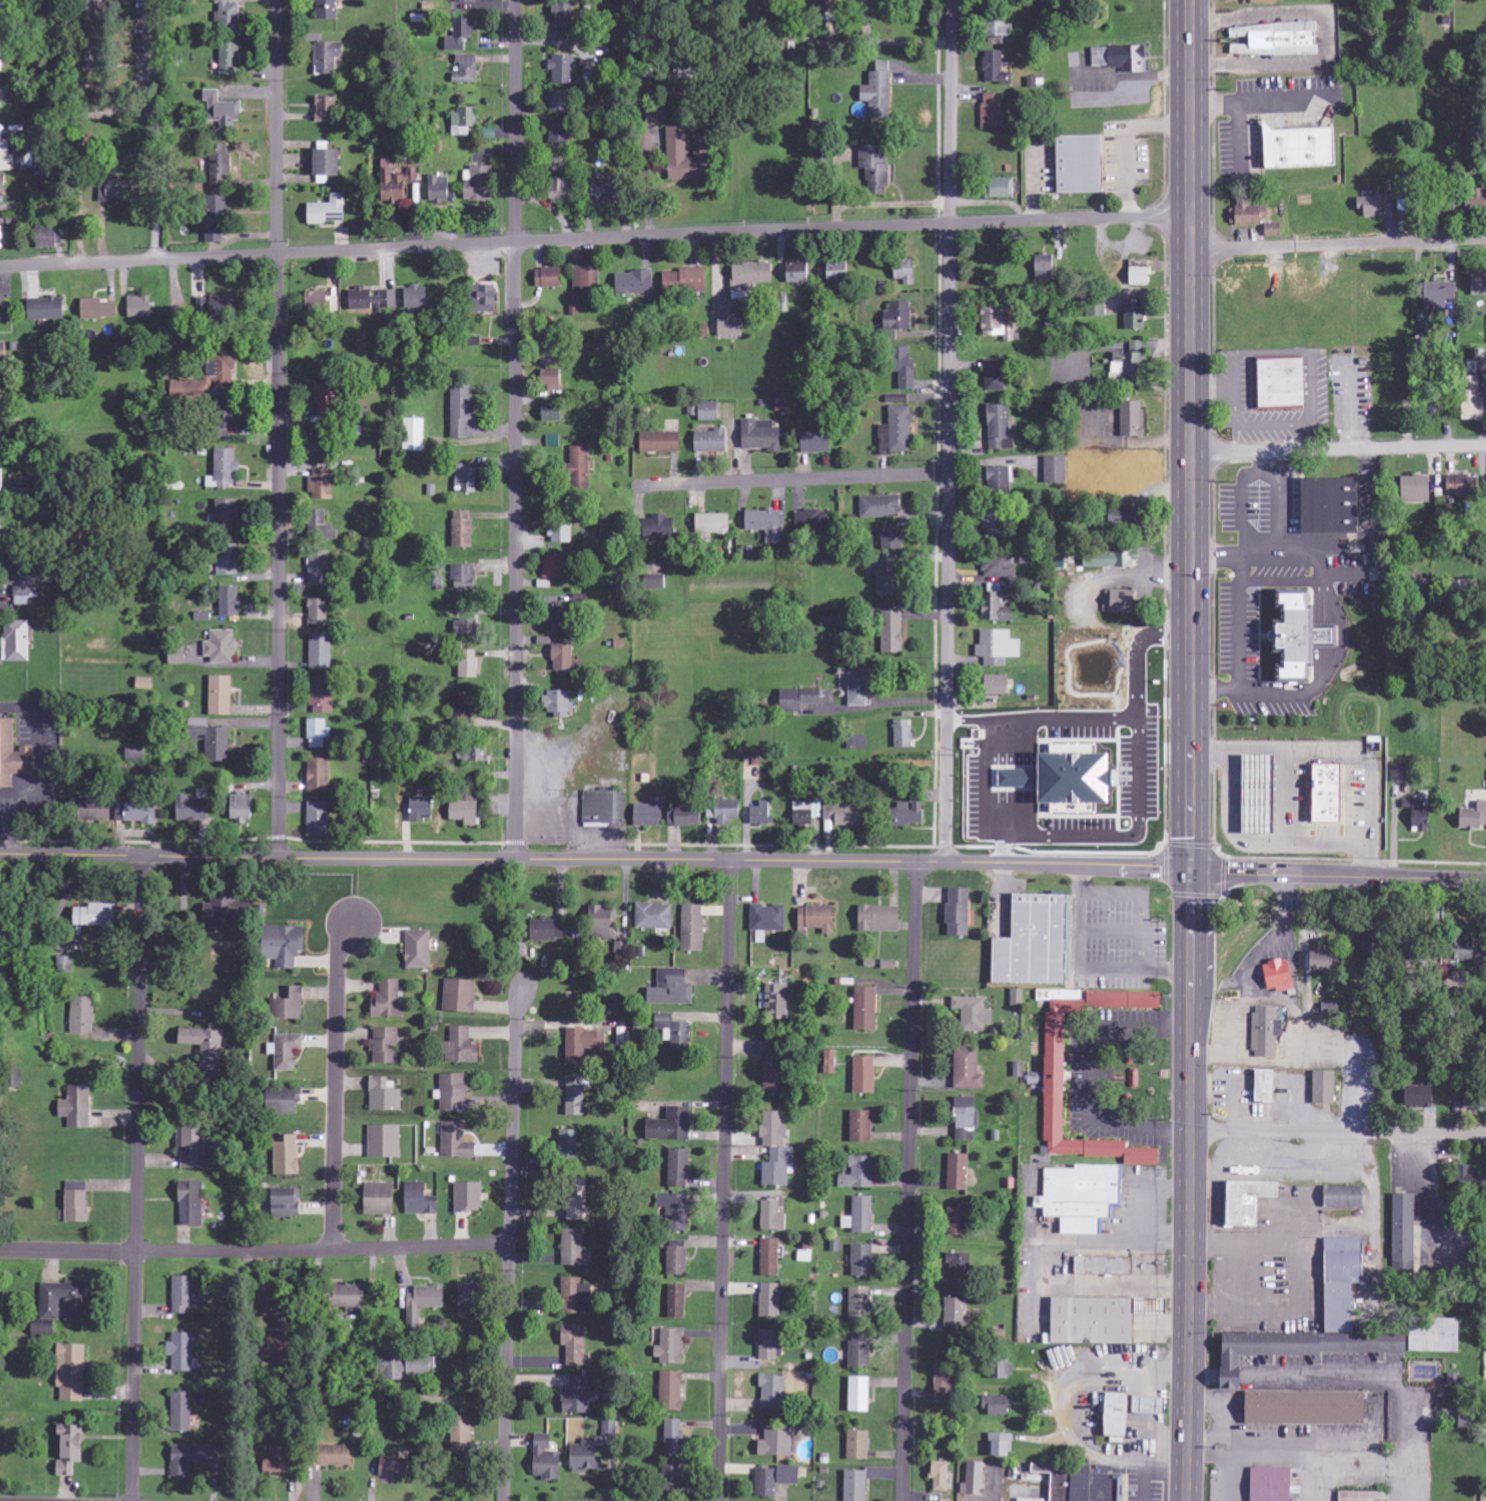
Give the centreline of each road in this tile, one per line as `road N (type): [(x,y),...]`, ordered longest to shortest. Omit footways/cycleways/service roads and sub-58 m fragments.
road 1 (primary): [(1186,1500),(1189,0)]
road 2 (tertiary): [(1190,872),(0,854)]
road 3 (residential): [(0,268),(1189,217)]
road 4 (residential): [(948,863),(954,0)]
road 5 (residential): [(517,860),(516,0)]
road 6 (residential): [(278,859),(277,0)]
road 7 (residential): [(133,1500),(142,856)]
road 8 (residential): [(731,861),(719,1500)]
road 9 (residential): [(902,1500),(919,862)]
road 10 (residential): [(502,1500),(518,1012),(527,990)]
road 11 (residential): [(509,1246),(0,1252)]
road 12 (residential): [(333,1252),(340,963),(353,925)]
road 13 (residential): [(948,474),(641,487)]
road 14 (residential): [(1485,240),(1189,249)]
road 15 (residential): [(1485,1136),(1190,1130)]
road 16 (residential): [(1485,446),(1190,451)]
road 17 (tertiary): [(1190,1014),(1264,924),(1313,894),(1363,882)]
road 18 (tertiary): [(1363,882),(1190,872)]
road 19 (tertiary): [(1485,884),(1363,882)]

